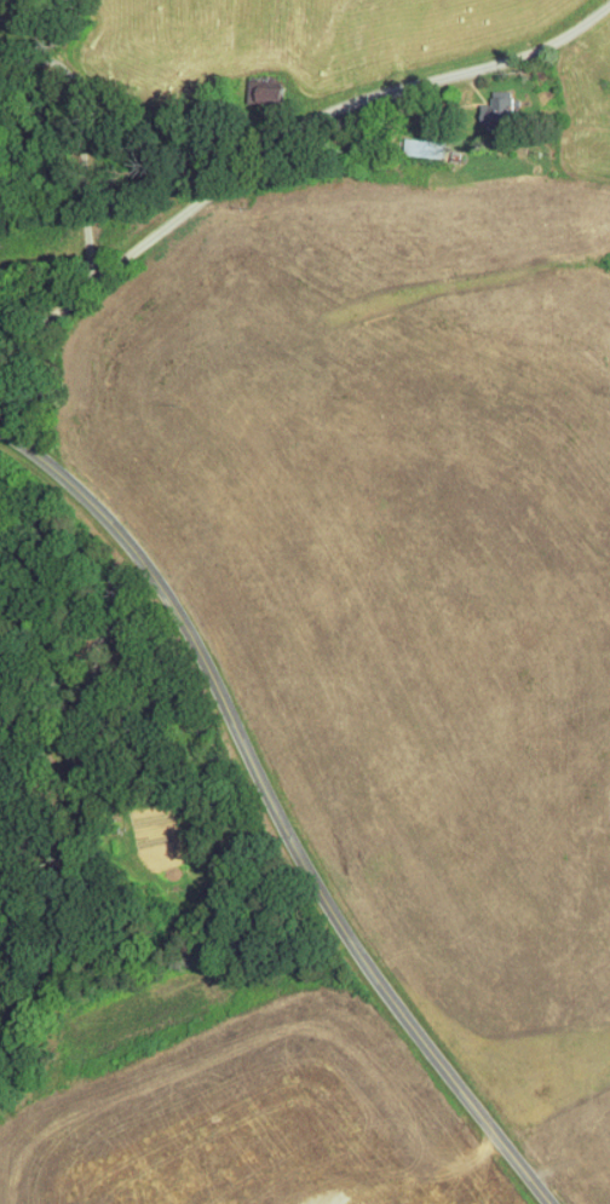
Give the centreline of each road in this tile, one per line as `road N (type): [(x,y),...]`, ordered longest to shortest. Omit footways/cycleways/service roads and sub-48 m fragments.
road 1 (residential): [(0,430),(50,462),(150,569),(392,1030),(545,1203)]
road 2 (residential): [(0,334),(311,104),(362,82),(540,46),(609,0)]

